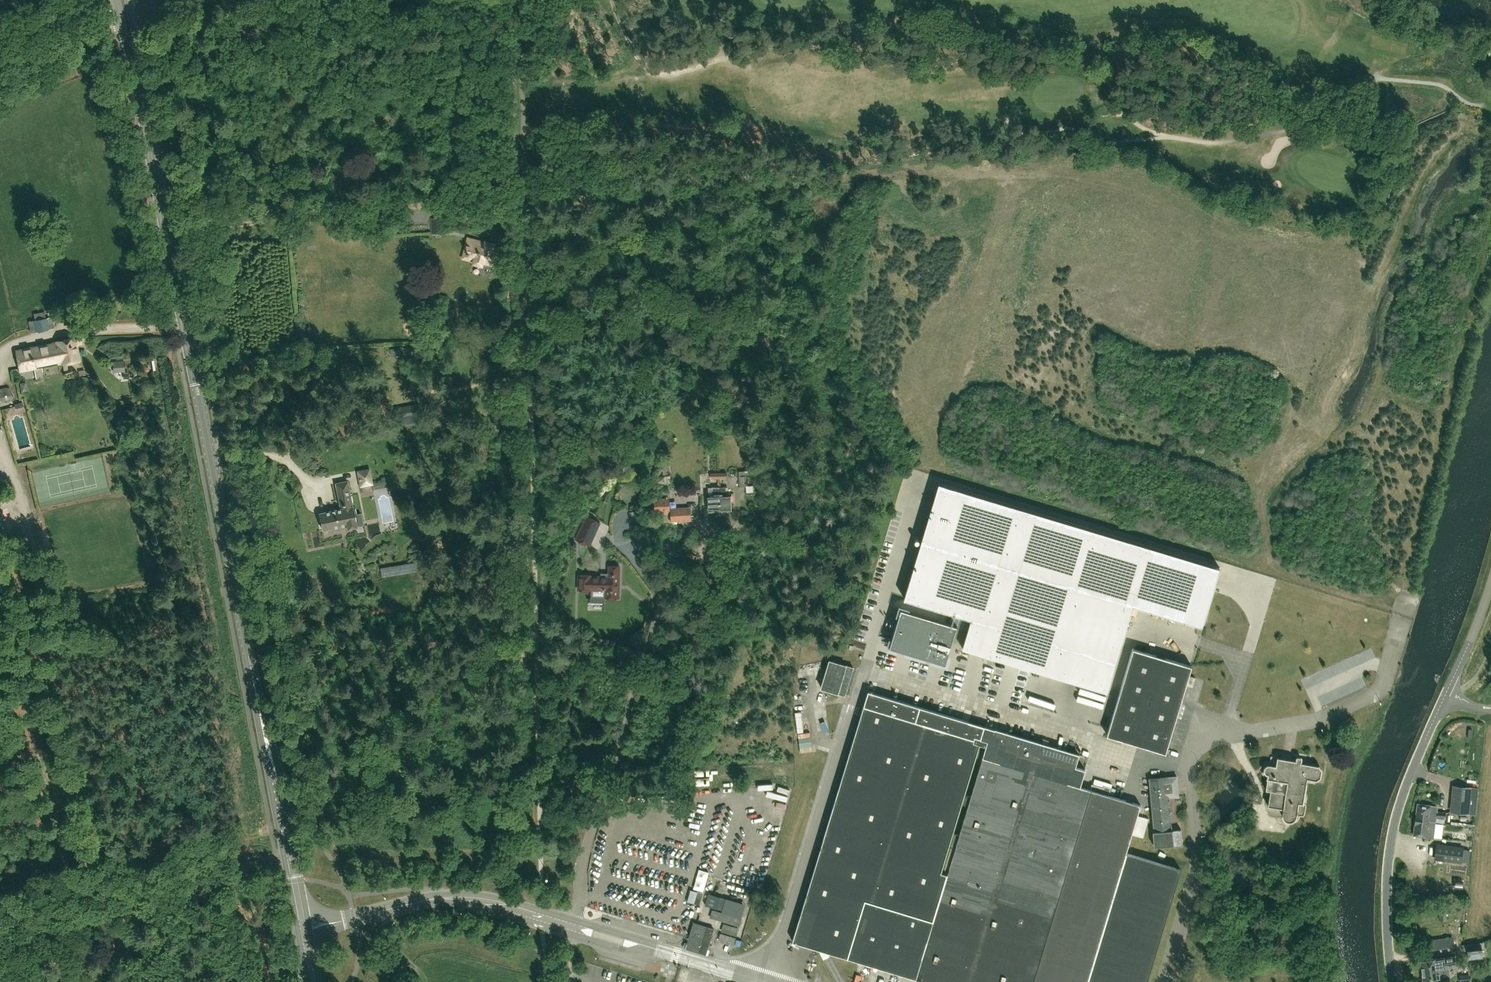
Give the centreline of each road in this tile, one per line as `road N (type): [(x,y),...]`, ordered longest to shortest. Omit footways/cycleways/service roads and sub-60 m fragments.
road 1 (secondary): [(246,651),(120,8)]
road 2 (unclassified): [(574,927),(581,864),(660,609),(669,582),(695,554)]
road 3 (unclassified): [(1390,981),(1385,885),(1392,817),(1445,700)]
road 4 (secondary): [(246,651),(298,930)]
road 5 (secondary): [(310,927),(246,651)]
road 6 (track): [(0,906),(270,824)]
road 7 (unclassified): [(310,927),(452,897),(574,927)]
road 8 (track): [(0,356),(25,339),(81,329),(185,327)]
road 9 (unclassified): [(0,65),(120,8)]
road 10 (unclassified): [(1445,700),(1490,579)]

